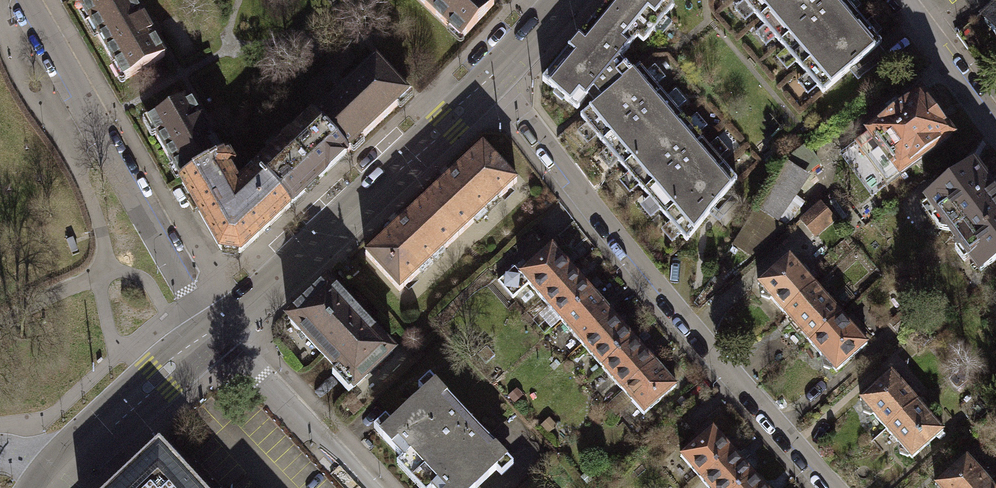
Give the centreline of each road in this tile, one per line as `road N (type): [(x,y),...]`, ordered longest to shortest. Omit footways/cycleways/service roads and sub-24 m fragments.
road 1 (residential): [(836,487),(702,336),(528,118),(488,82)]
road 2 (residential): [(31,0),(84,88),(96,132),(215,330)]
road 3 (tertiary): [(488,82),(215,330)]
road 4 (residential): [(215,330),(361,487)]
road 5 (tertiary): [(215,330),(69,458)]
road 6 (residential): [(995,127),(897,0)]

